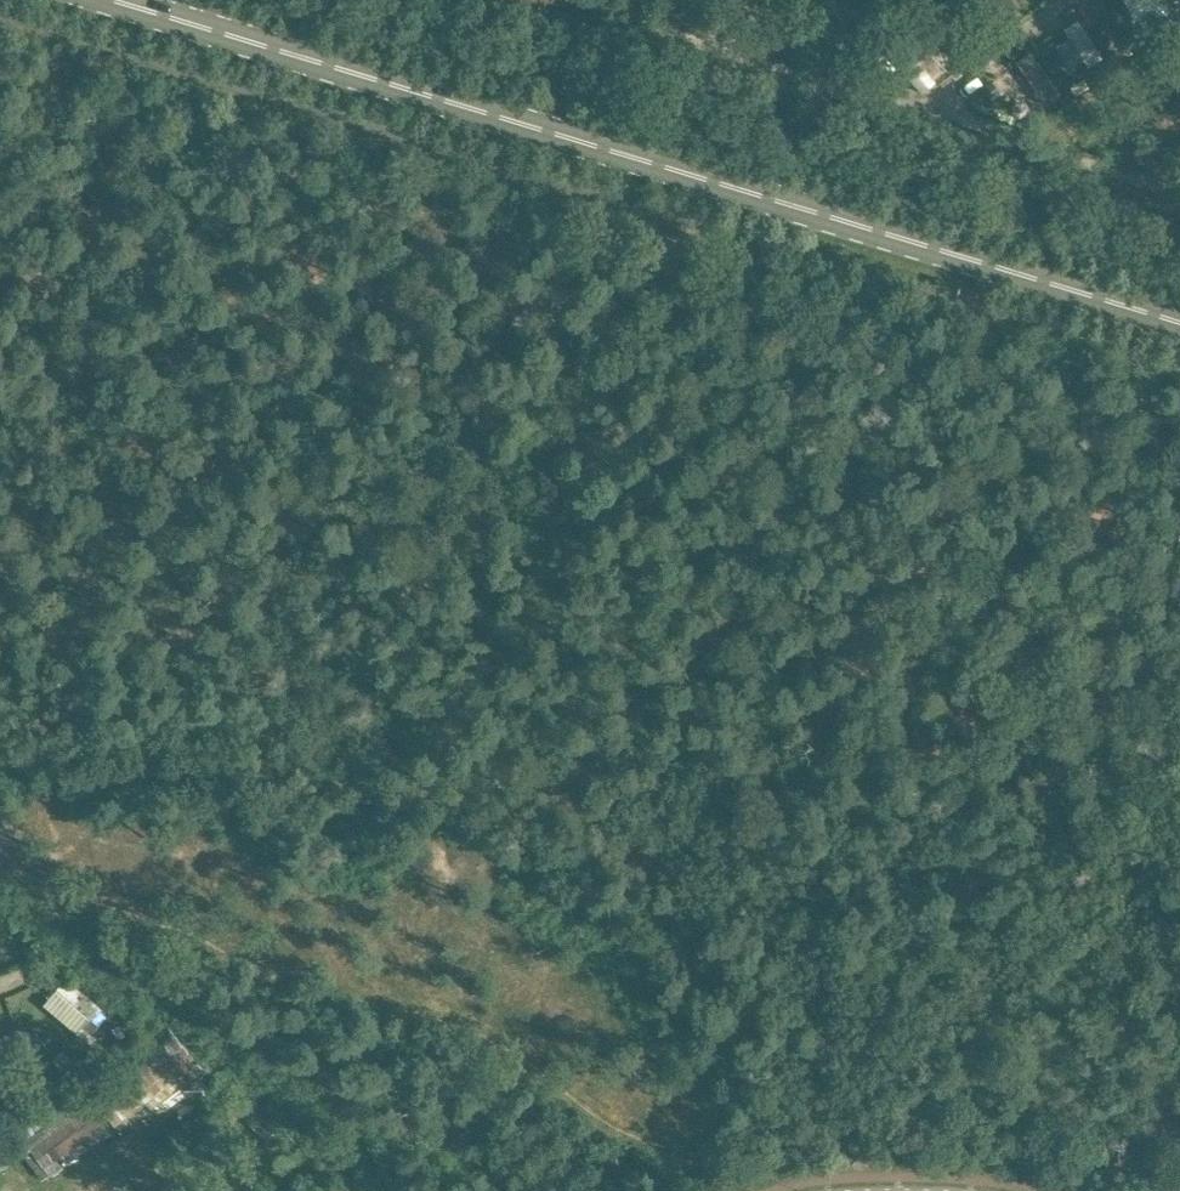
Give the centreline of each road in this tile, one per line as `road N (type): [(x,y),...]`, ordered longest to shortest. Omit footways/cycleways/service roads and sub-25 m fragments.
road 1 (primary): [(1179,322),(110,0)]

